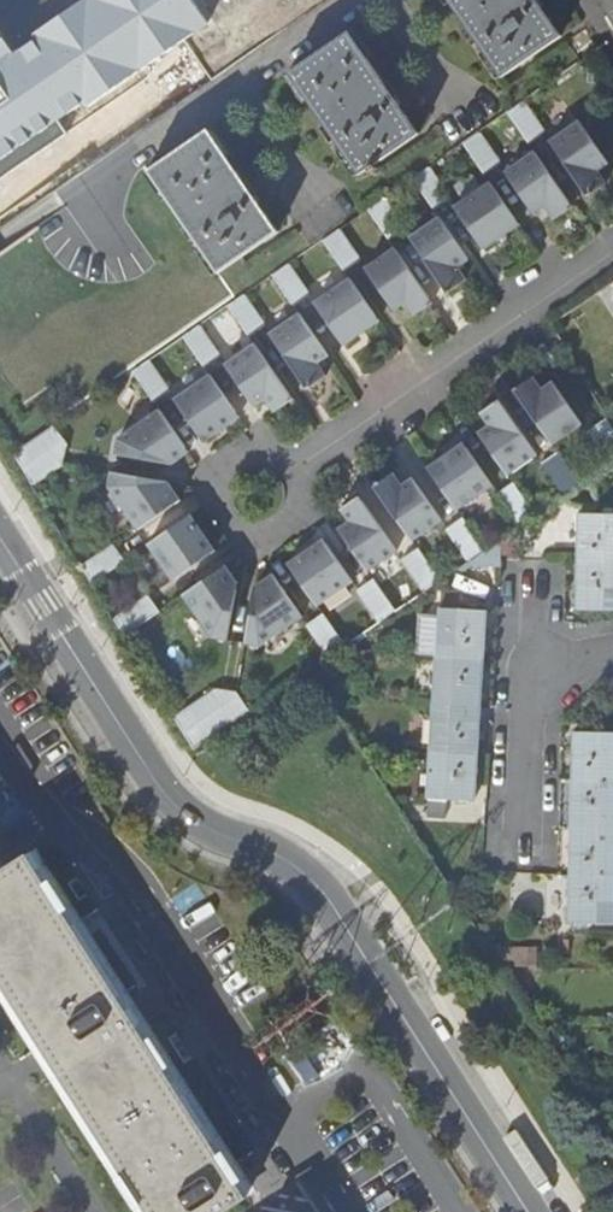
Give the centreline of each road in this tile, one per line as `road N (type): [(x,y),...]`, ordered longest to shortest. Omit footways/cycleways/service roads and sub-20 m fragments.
road 1 (secondary): [(0,539),(171,802),(195,823),(287,862),(326,895),(533,1211)]
road 2 (residential): [(229,510),(612,251)]
road 3 (residential): [(530,675),(521,856)]

